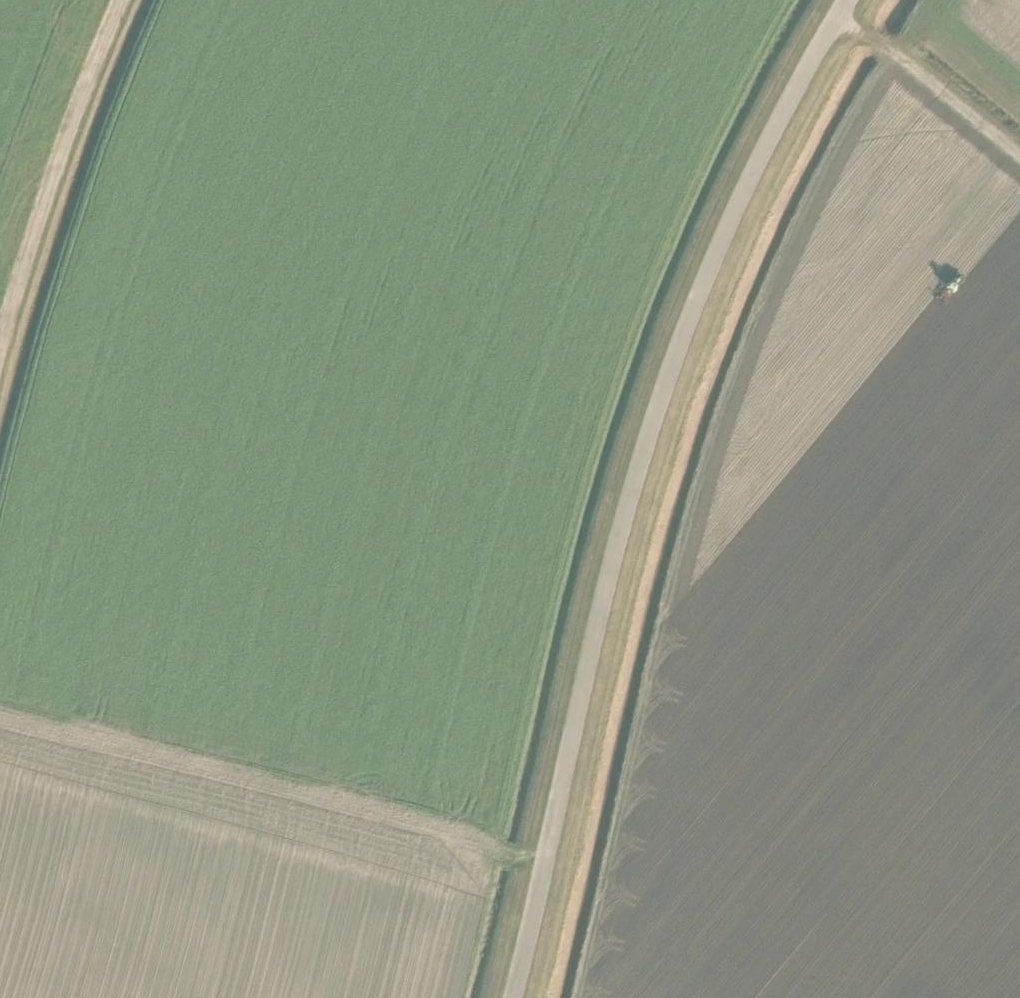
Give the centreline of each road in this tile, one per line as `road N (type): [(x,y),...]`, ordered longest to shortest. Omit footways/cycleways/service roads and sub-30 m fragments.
road 1 (unclassified): [(514,997),(612,566),(653,423),(747,187),(846,0)]

